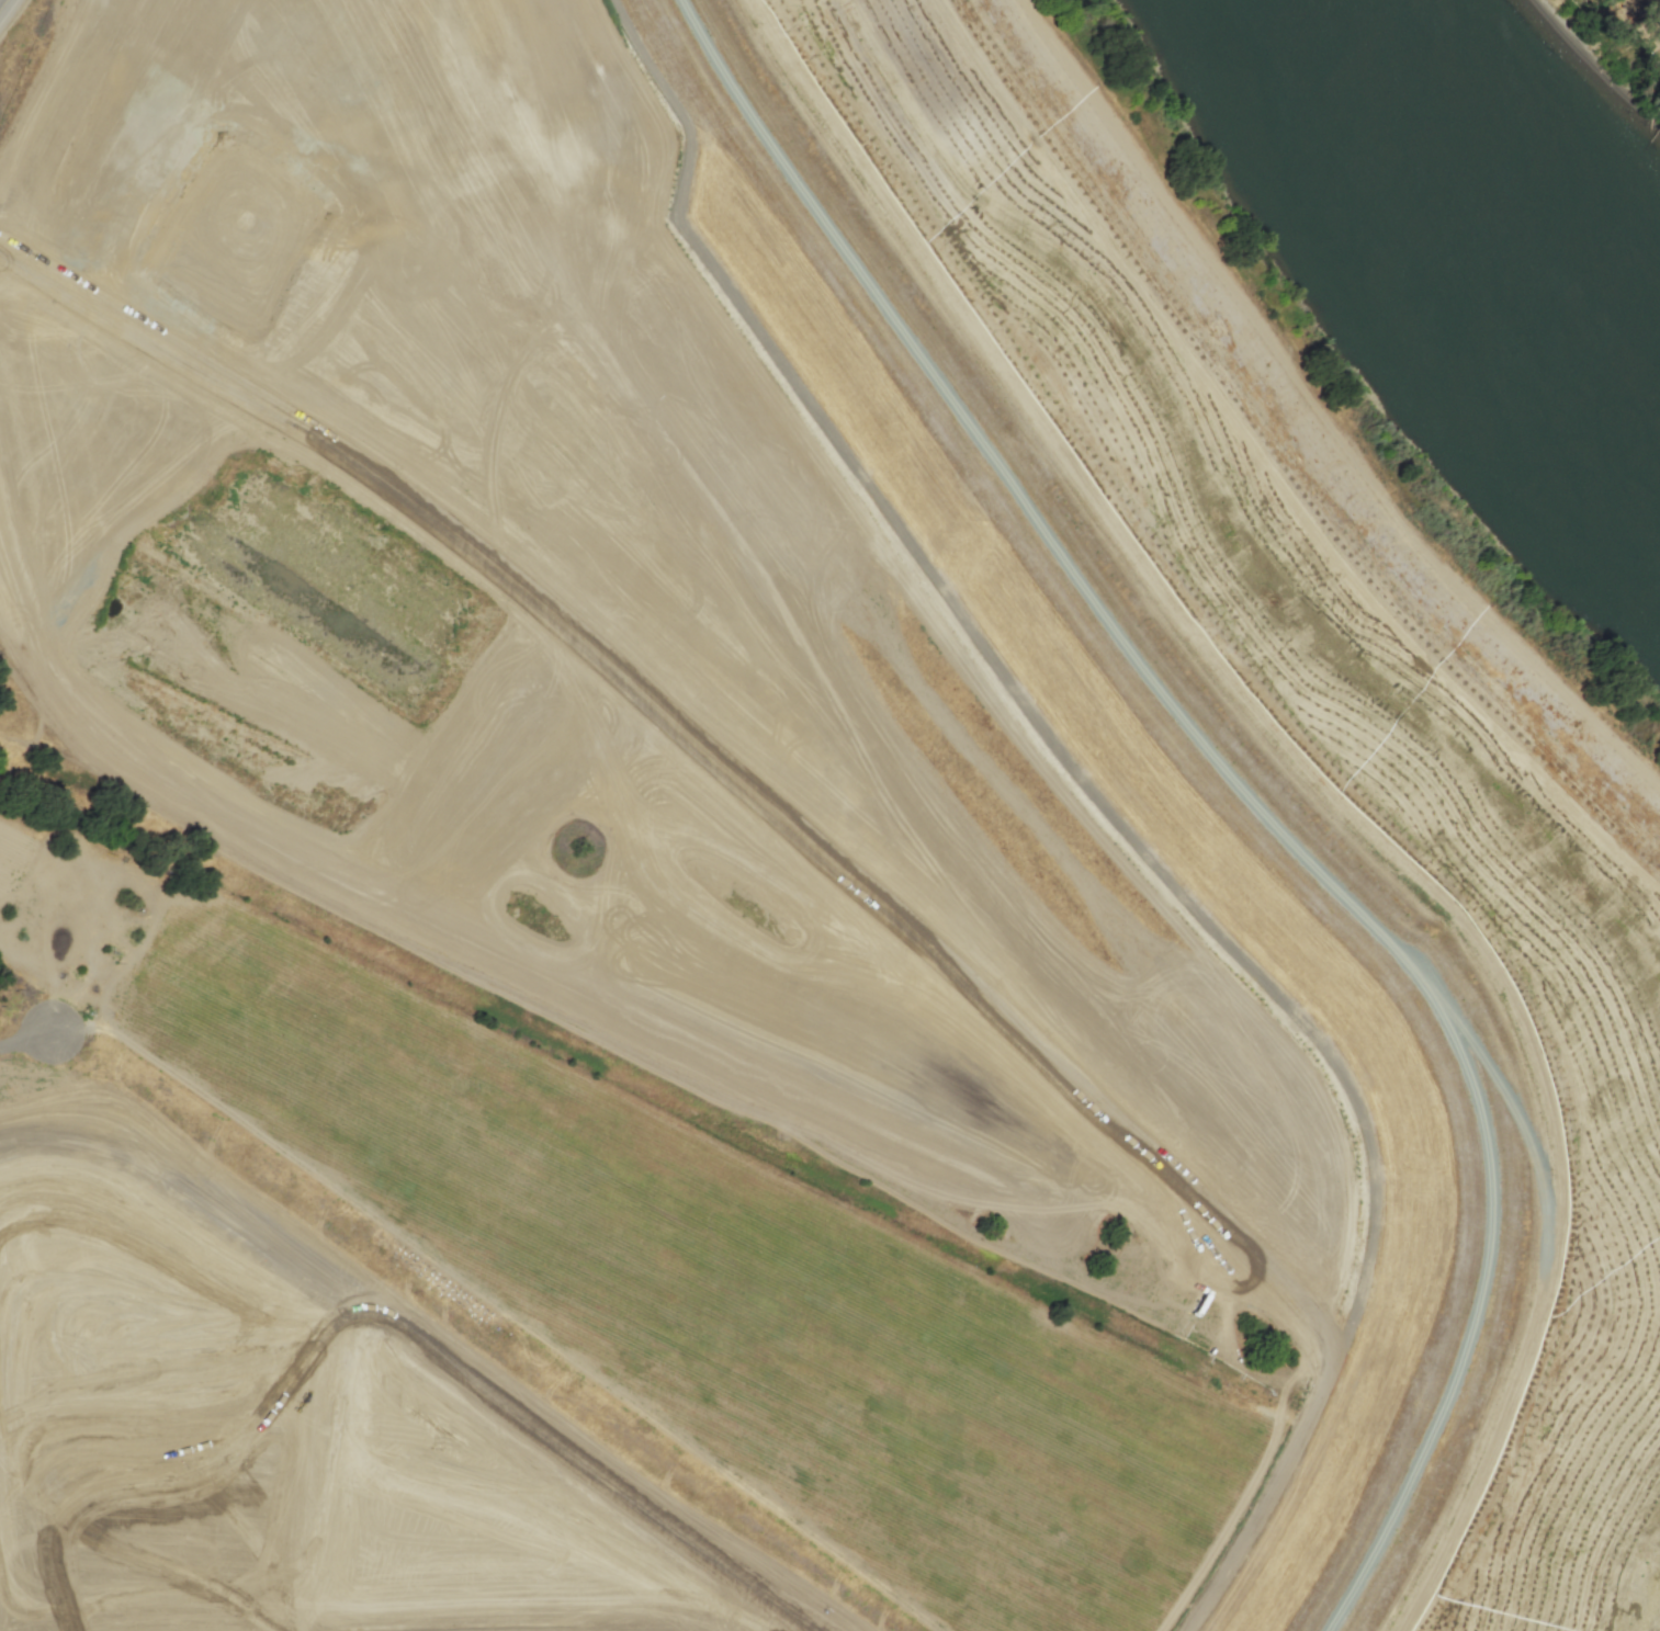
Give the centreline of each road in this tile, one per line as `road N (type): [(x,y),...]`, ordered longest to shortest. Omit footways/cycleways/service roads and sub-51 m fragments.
road 1 (residential): [(1659,797),(1566,711),(1405,540),(1020,0)]

